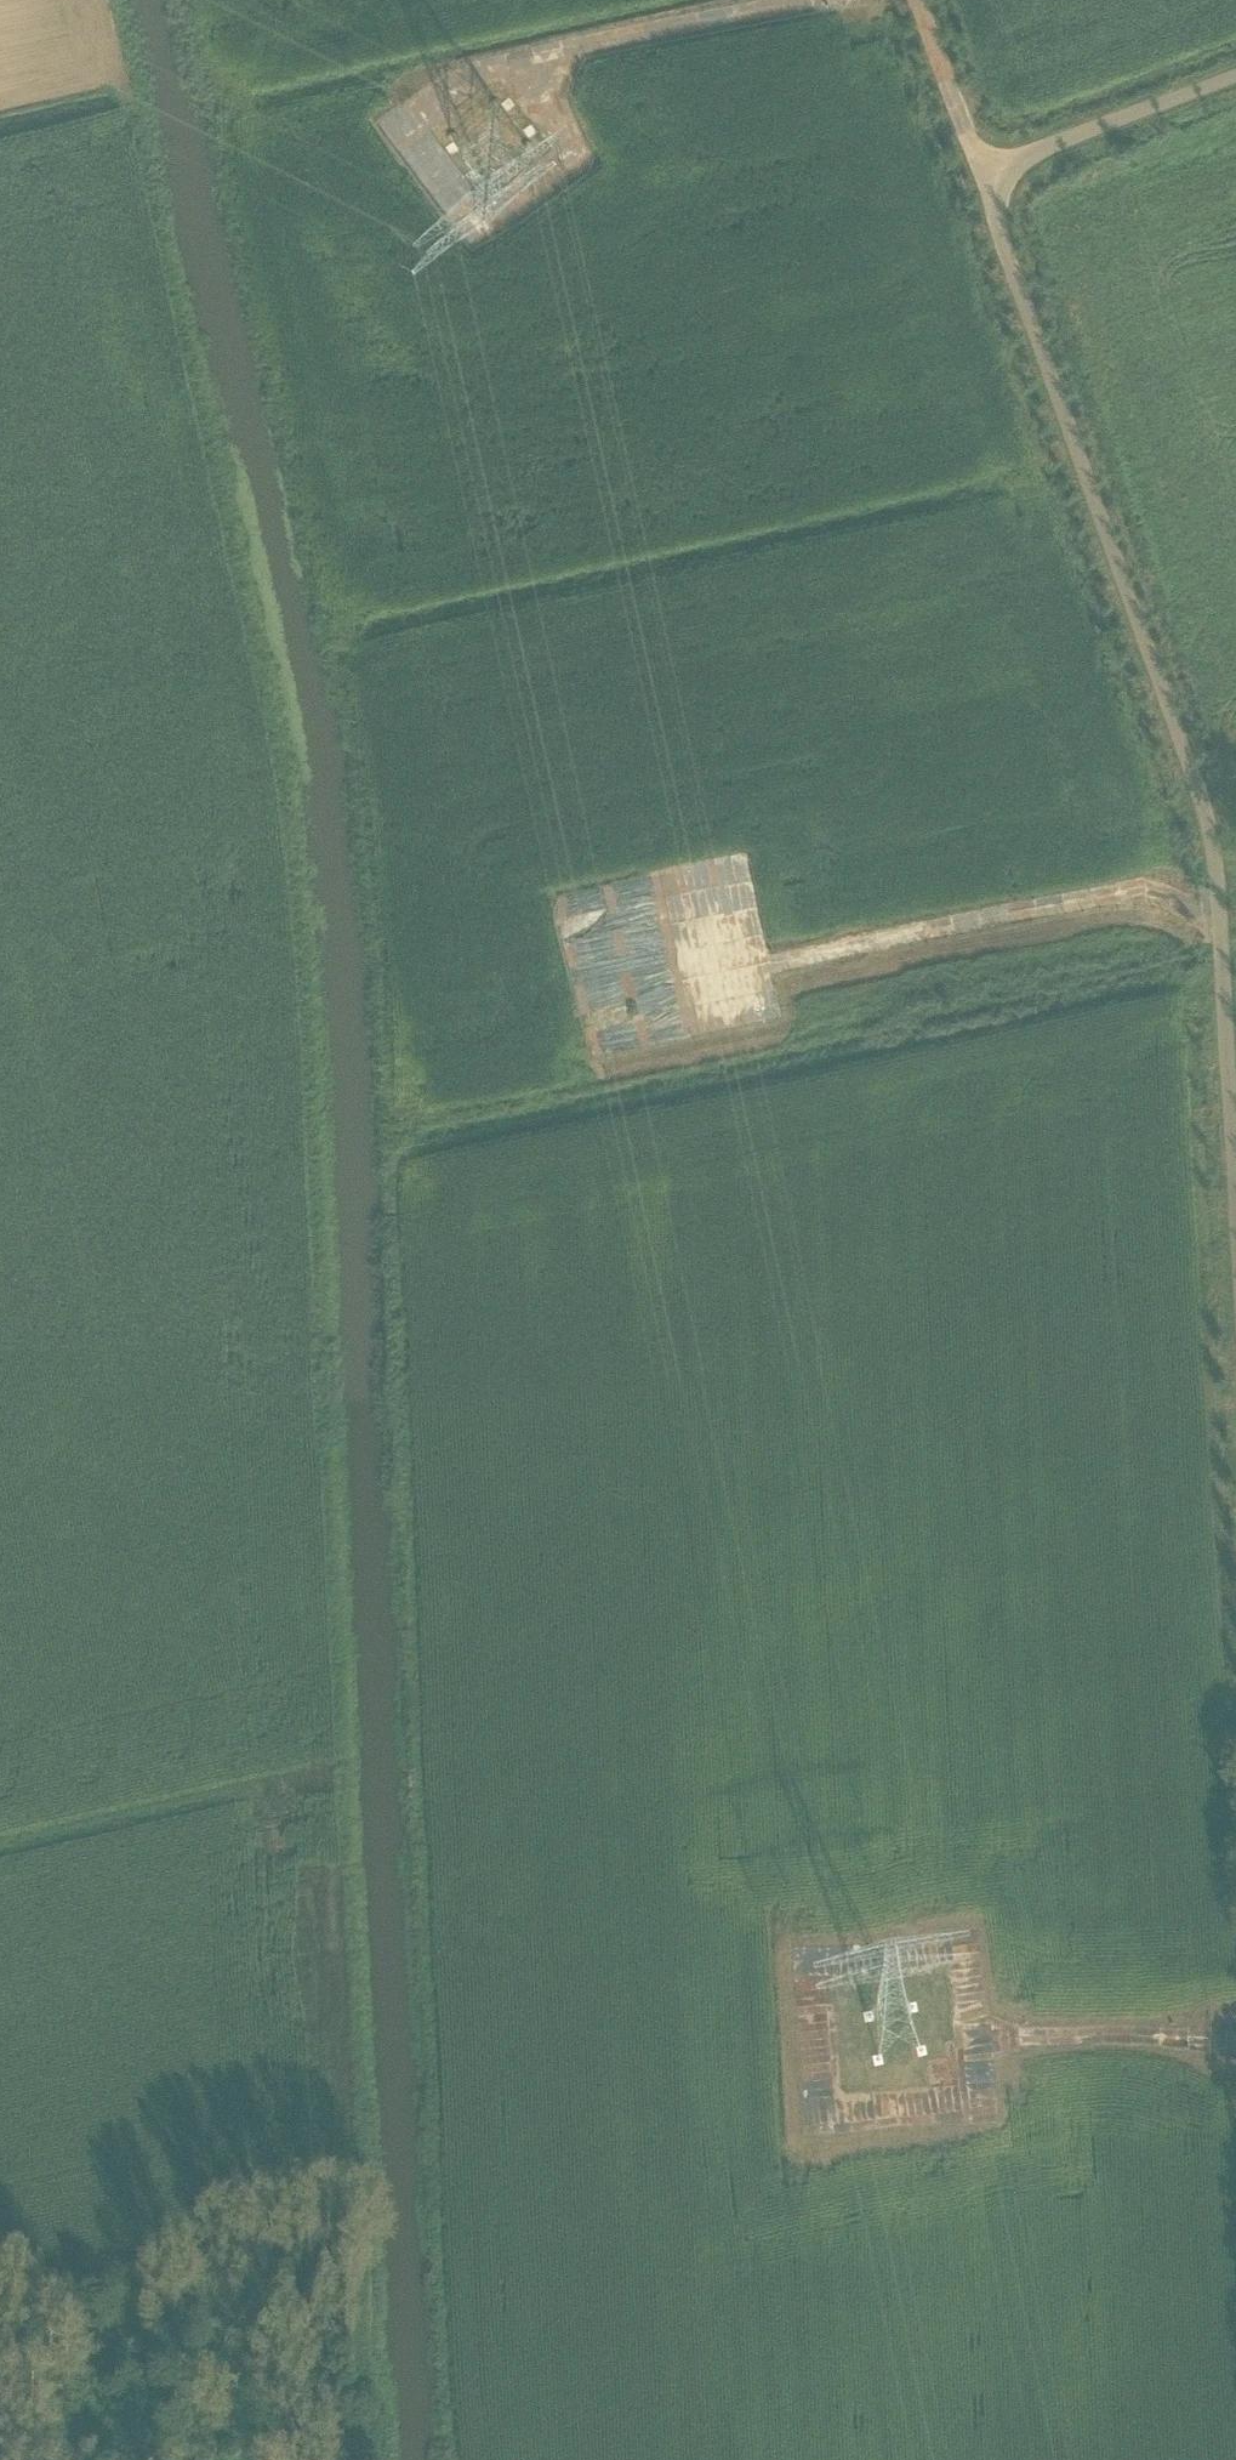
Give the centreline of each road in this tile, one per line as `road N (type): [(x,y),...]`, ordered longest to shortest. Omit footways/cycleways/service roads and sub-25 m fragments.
road 1 (unclassified): [(1235,1539),(1190,880),(1173,783),(981,180),(1235,84)]
road 2 (track): [(918,0),(981,180)]

